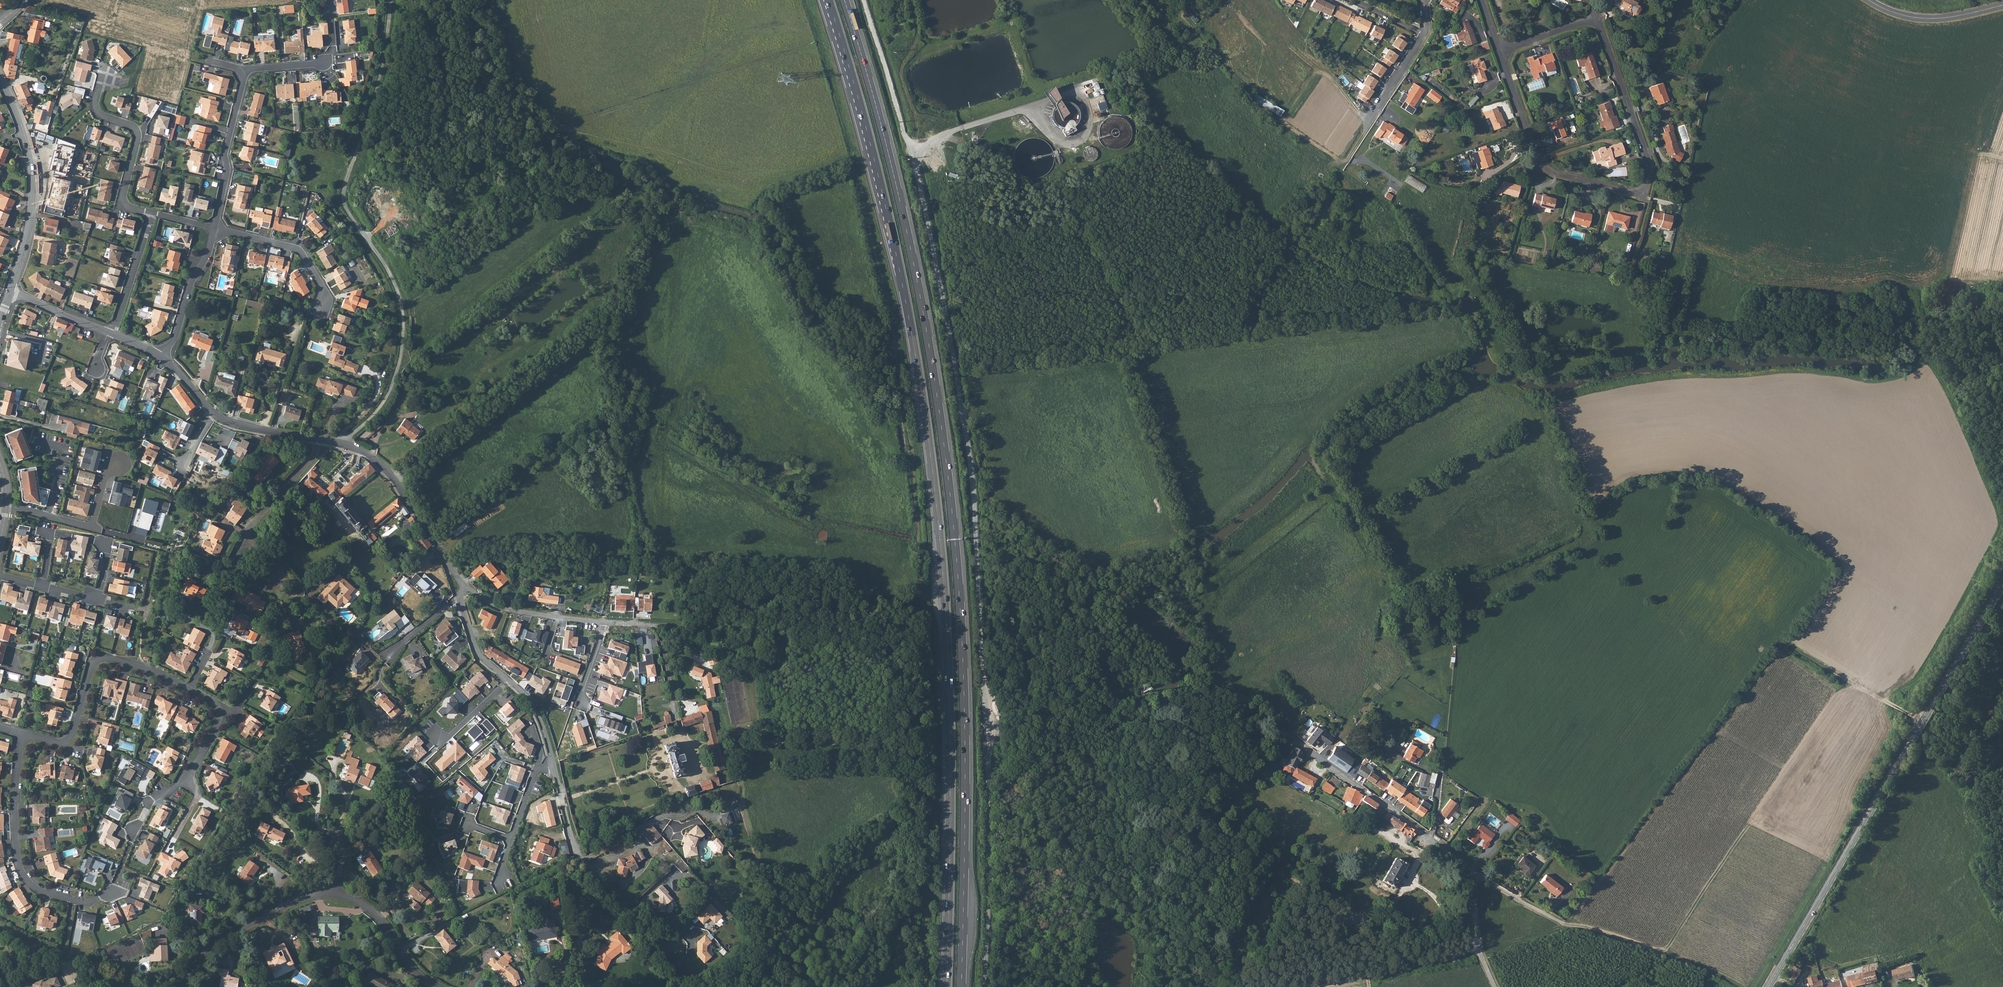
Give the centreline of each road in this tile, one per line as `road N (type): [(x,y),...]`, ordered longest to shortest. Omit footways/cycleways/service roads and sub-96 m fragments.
road 1 (trunk): [(828,0),(896,254),(935,489),(949,693),(946,986)]
road 2 (trunk): [(961,986),(964,694),(948,479),(906,230),(844,0)]
road 3 (track): [(926,904),(935,769),(914,469),(856,161),(806,0)]
road 4 (track): [(341,444),(389,394),(402,348),(393,279),(344,202),(381,69),(390,0)]
road 5 (secondary): [(1767,986),(2002,586)]
road 6 (residential): [(1500,52),(1586,22),(1601,28),(1651,174),(1631,193),(1550,172),(1538,160)]
road 7 (track): [(1748,827),(1663,952),(1566,923)]
road 8 (residential): [(111,894),(73,899),(24,873),(14,806),(24,735)]
road 9 (residential): [(554,763),(587,870),(634,930),(672,951)]
road 10 (residential): [(24,735),(58,743),(71,736),(99,659),(189,690)]
road 11 (tertiary): [(0,76),(31,177),(28,230),(10,290)]
road 12 (unclassified): [(1473,872),(1301,746)]
road 13 (residential): [(321,440),(355,449),(392,476),(462,584)]
road 14 (track): [(1479,949),(1291,986)]
road 15 (residential): [(339,893),(299,900),(233,937),(187,986)]
road 16 (residential): [(108,76),(97,109),(137,131),(126,201),(151,212)]
road 17 (track): [(1032,105),(1011,31),(921,53)]
road 18 (residential): [(215,229),(242,71)]
road 19 (track): [(1071,93),(1069,83),(1150,52),(1114,0)]
road 20 (residential): [(1425,35),(1339,166)]
road 21 (residential): [(215,229),(297,248),(324,288),(321,310)]
road 22 (track): [(910,0),(916,43),(902,73),(921,148)]
road 23 (residential): [(601,622),(660,627),(677,716)]
road 24 (residential): [(462,584),(516,611),(601,622)]
road 25 (residential): [(159,355),(174,339),(215,229)]
road 26 (tertiary): [(2002,5),(1926,19),(1869,0)]
road 27 (residential): [(433,986),(375,915),(339,893)]
road 28 (residential): [(151,212),(113,336)]
road 29 (residential): [(245,538),(231,567),(276,585),(281,572),(260,549)]
road 30 (residential): [(321,440),(245,538)]

